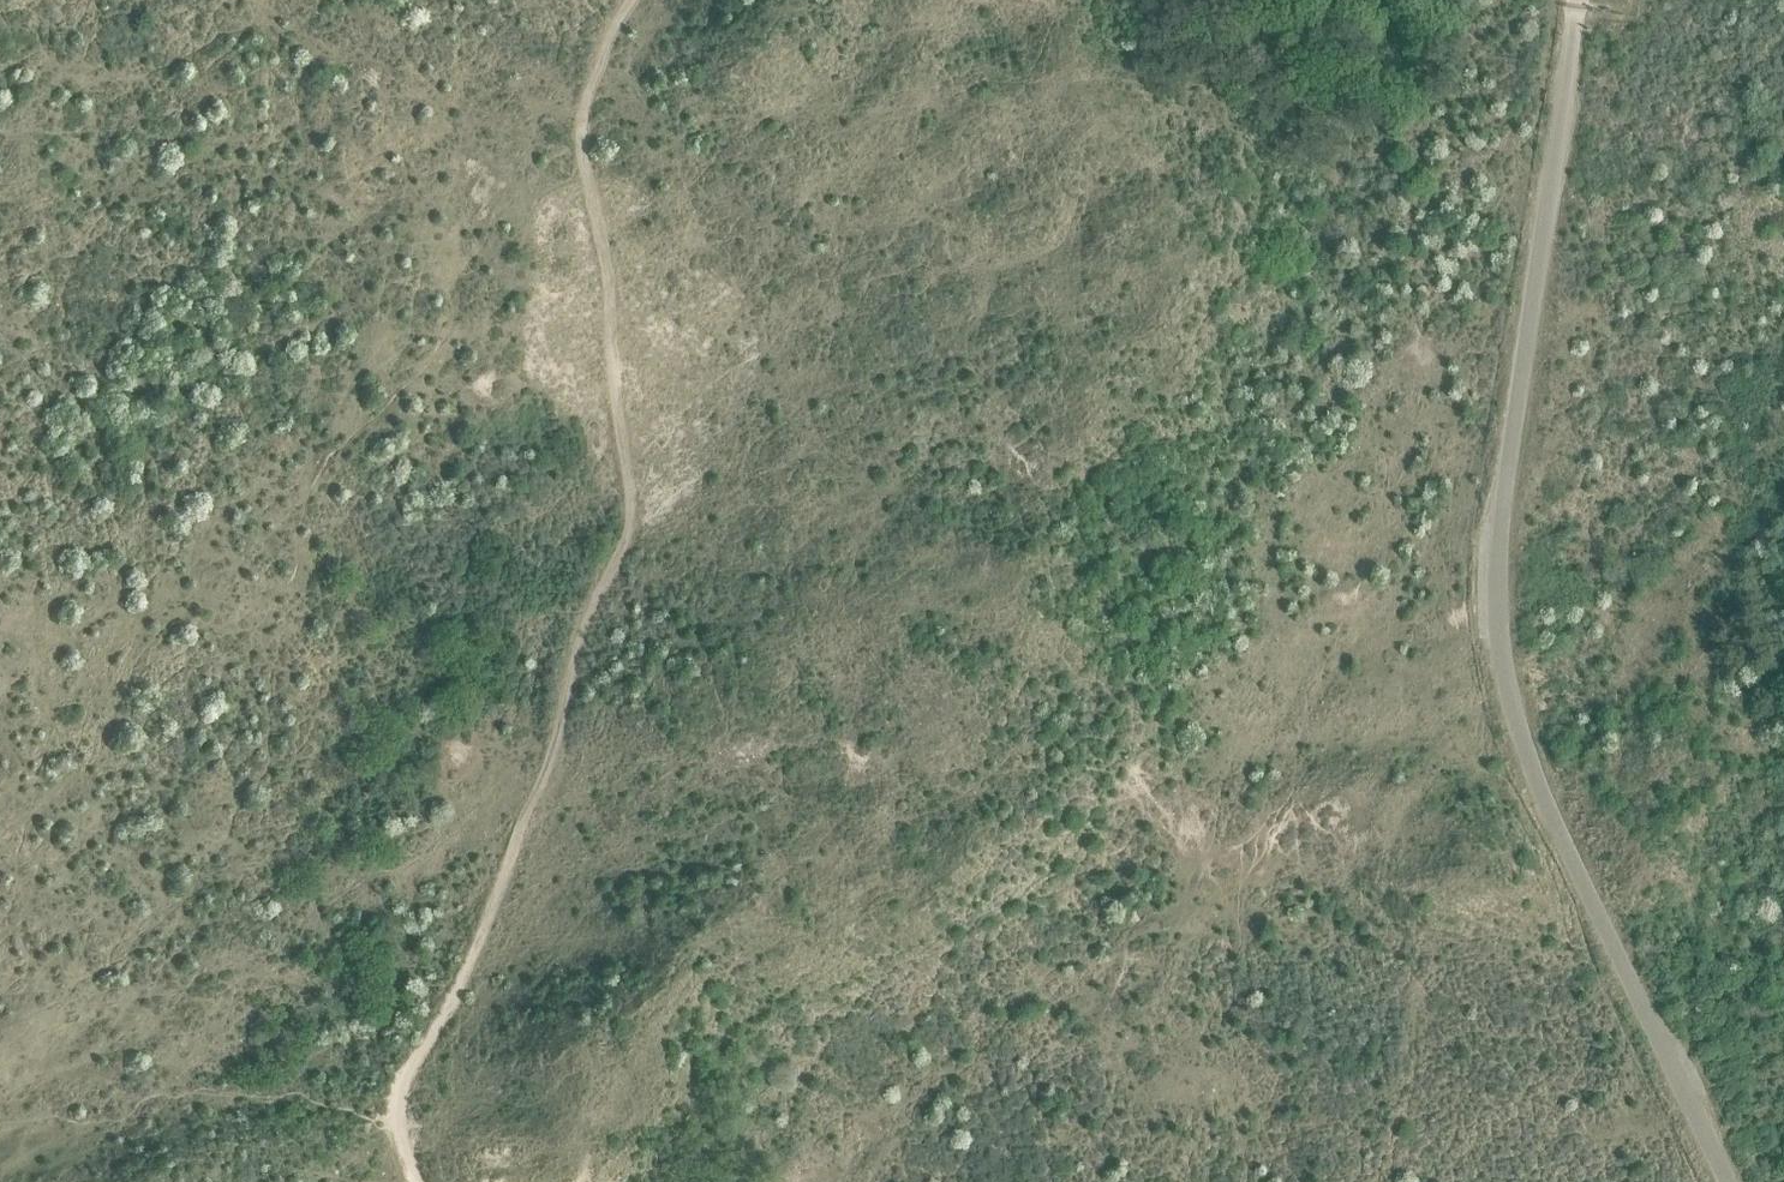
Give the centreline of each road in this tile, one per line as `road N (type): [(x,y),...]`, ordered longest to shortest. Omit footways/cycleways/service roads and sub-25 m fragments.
road 1 (unclassified): [(1721,1181),(1554,826),(1506,691),(1493,588),(1585,0)]

